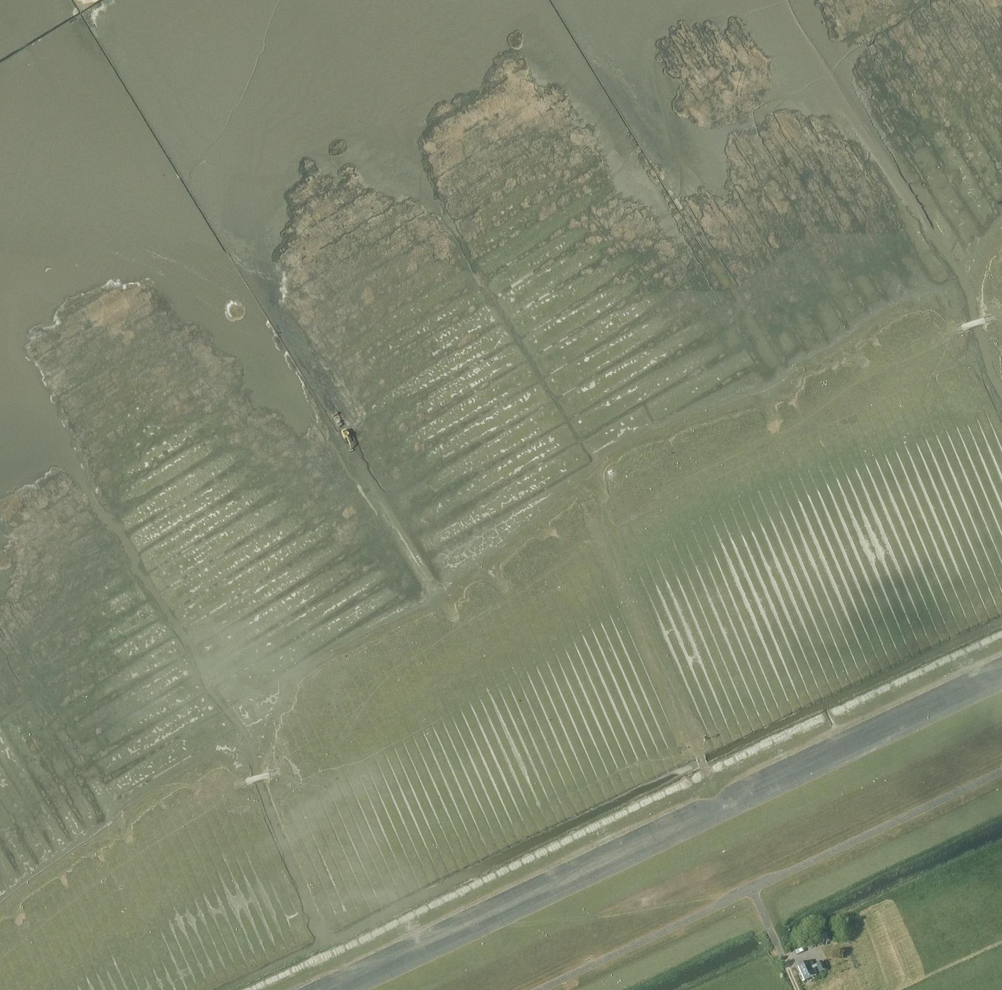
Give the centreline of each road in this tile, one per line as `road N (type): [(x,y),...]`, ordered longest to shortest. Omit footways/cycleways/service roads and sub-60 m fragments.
road 1 (track): [(359,989),(1001,686)]
road 2 (track): [(752,889),(585,918)]

